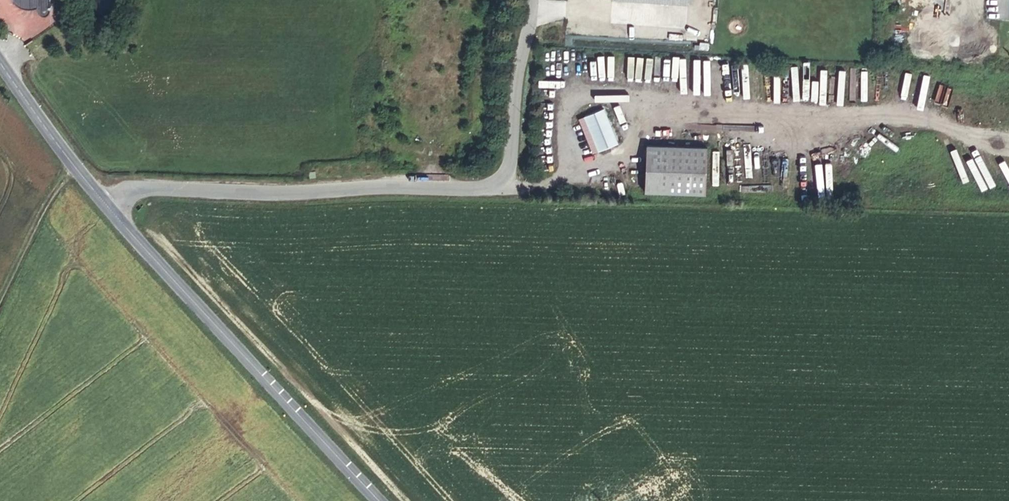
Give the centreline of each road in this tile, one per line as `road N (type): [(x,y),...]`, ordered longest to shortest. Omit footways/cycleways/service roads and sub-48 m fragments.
road 1 (residential): [(533,0),(518,72),(509,181),(298,192),(143,188),(109,205)]
road 2 (secondary): [(379,500),(109,205)]
road 3 (secondary): [(109,205),(0,61)]

